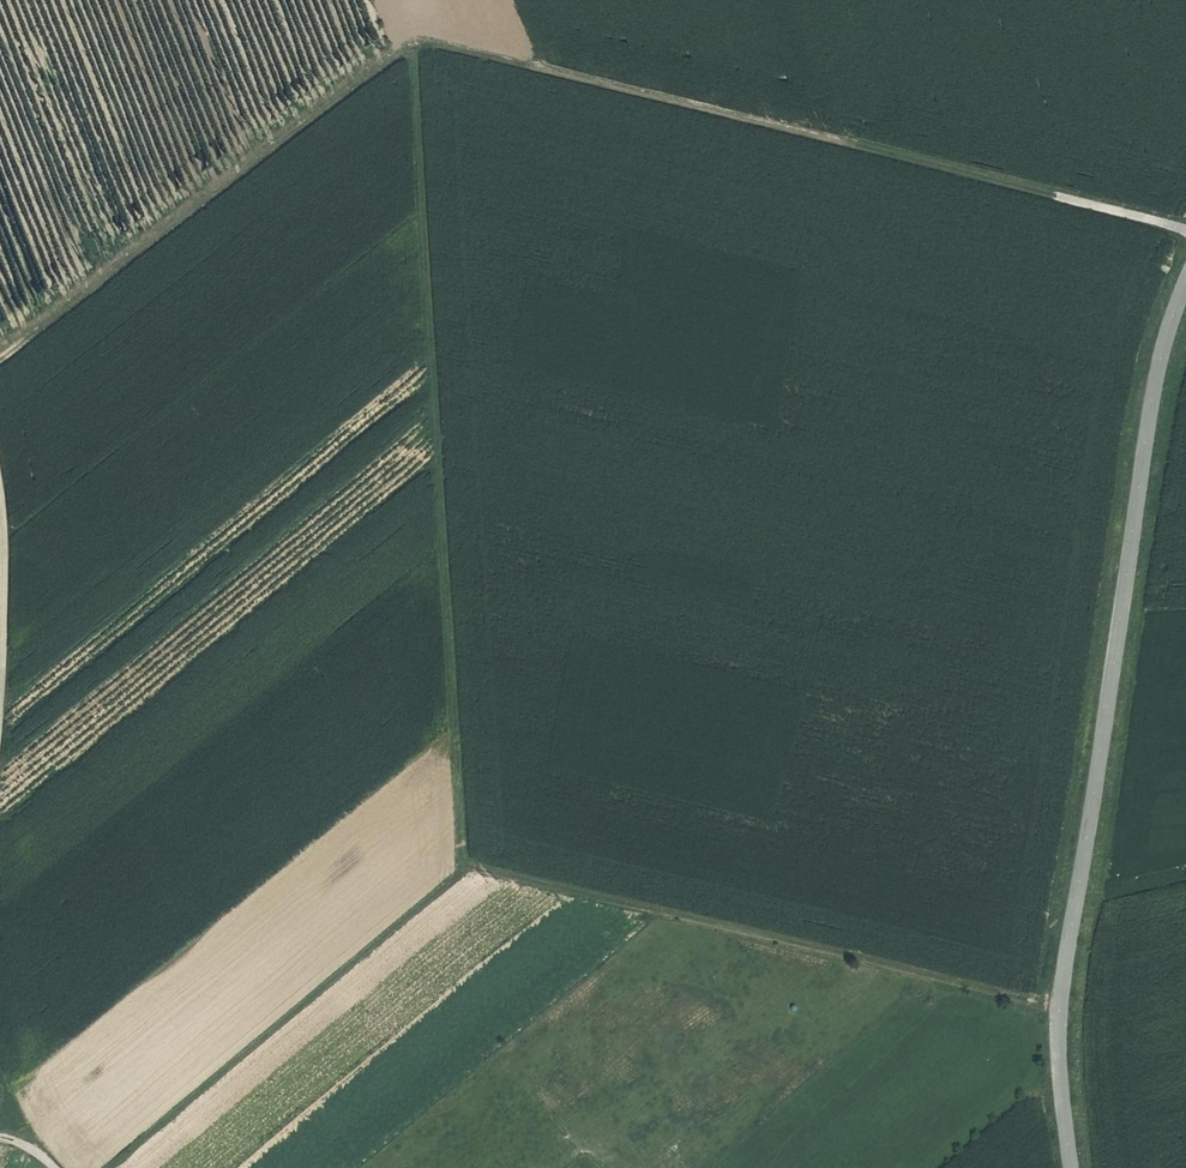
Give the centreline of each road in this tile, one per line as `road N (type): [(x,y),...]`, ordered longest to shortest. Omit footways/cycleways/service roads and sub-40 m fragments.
road 1 (track): [(408,40),(461,866),(1059,1006)]
road 2 (track): [(0,347),(408,40),(1185,232)]
road 3 (tertiary): [(1071,1167),(1061,988),(1154,392),(1185,283)]
road 4 (track): [(0,524),(0,701)]

